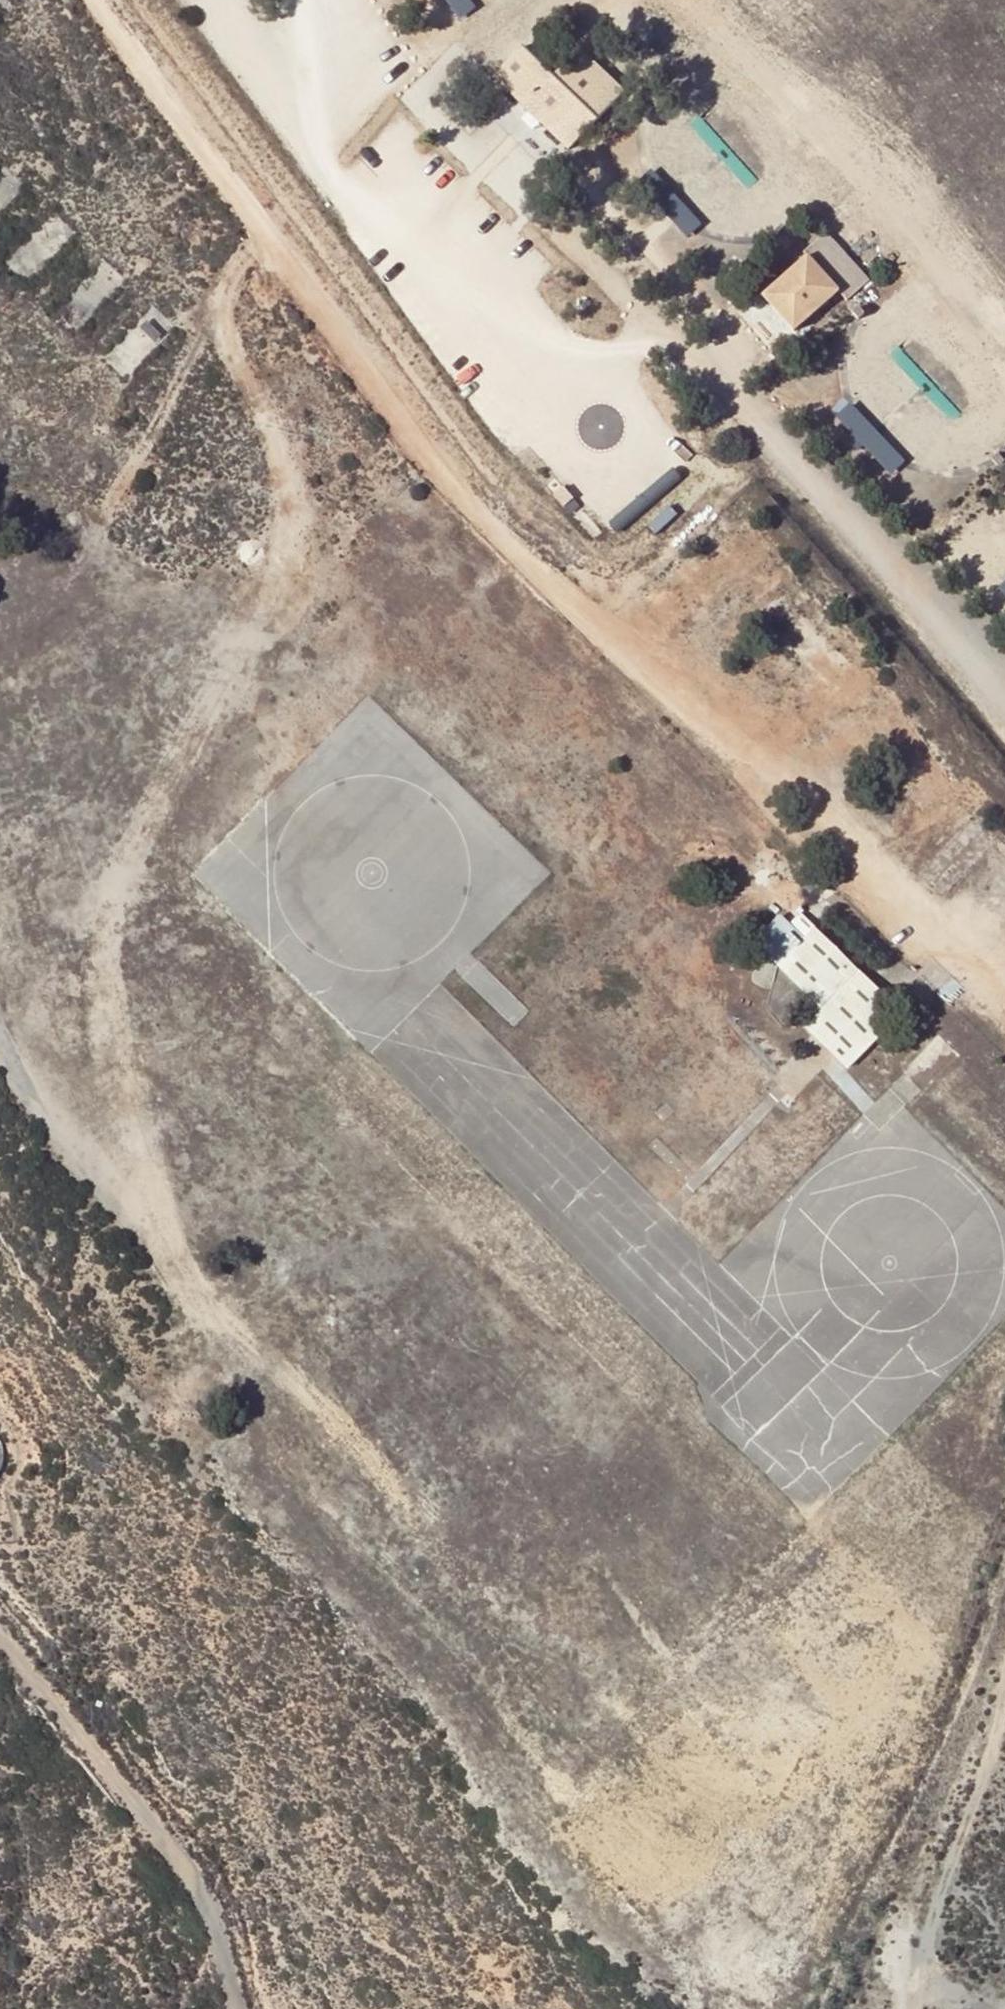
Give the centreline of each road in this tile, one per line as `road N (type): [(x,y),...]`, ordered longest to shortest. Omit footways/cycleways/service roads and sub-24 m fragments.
road 1 (track): [(667,0),(1004,353)]
road 2 (track): [(237,2008),(197,1881),(46,1720),(0,1647)]
road 3 (track): [(702,365),(1004,684)]
road 4 (track): [(1004,1631),(916,1867),(897,2008)]

